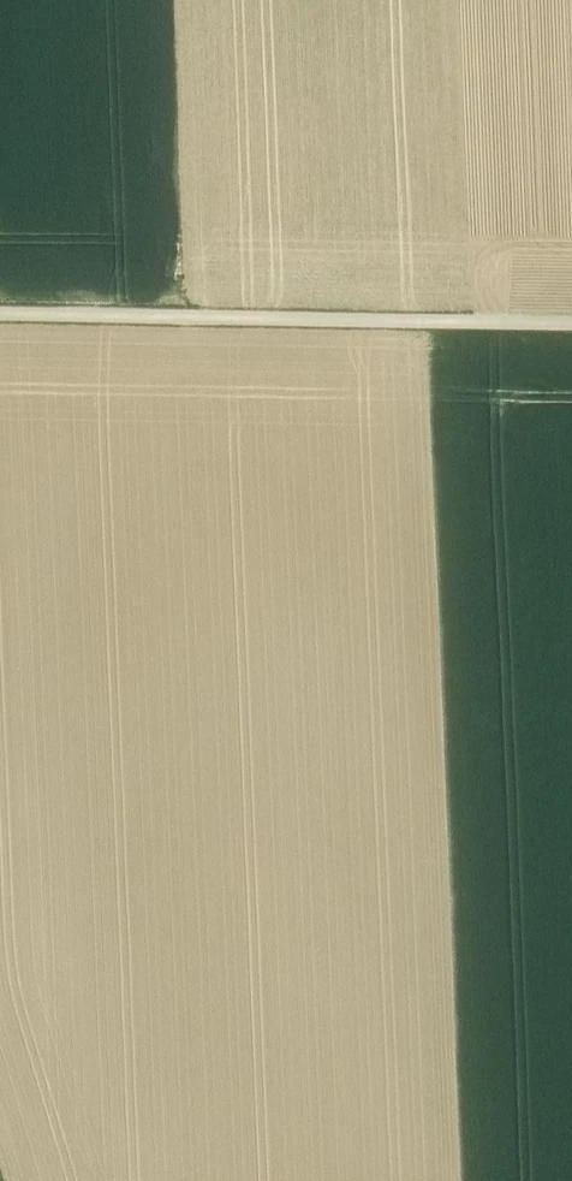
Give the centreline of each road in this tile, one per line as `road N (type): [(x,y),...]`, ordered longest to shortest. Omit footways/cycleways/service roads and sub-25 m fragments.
road 1 (track): [(571,323),(0,313)]

